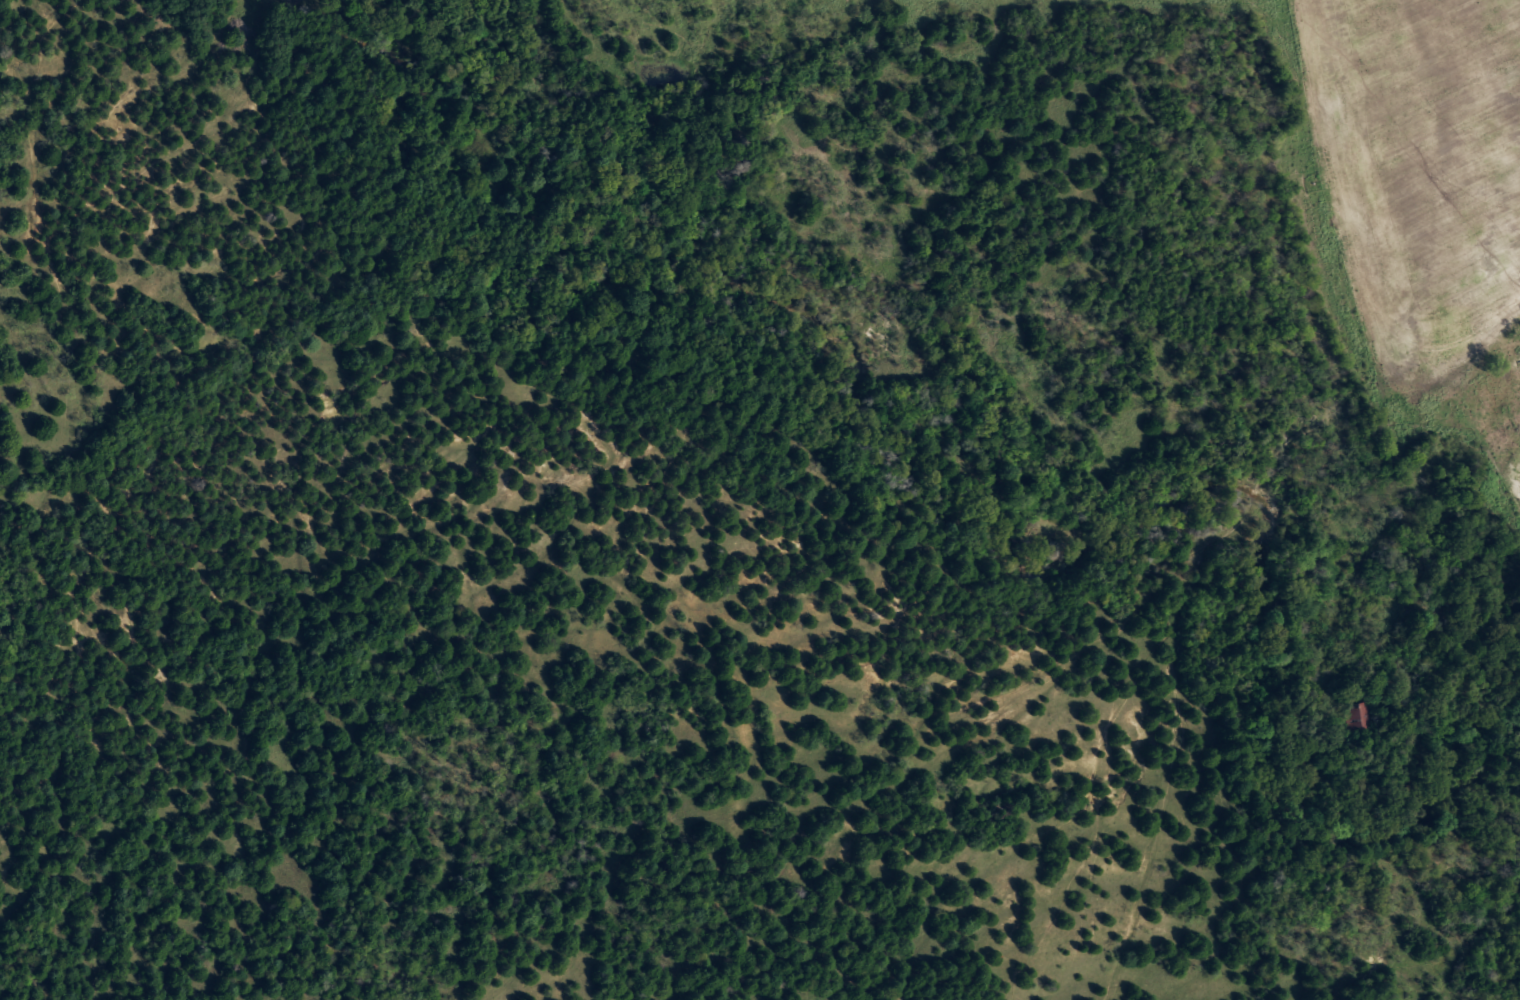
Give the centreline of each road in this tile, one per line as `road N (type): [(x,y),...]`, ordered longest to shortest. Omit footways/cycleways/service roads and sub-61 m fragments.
road 1 (residential): [(1272,0),(1305,107),(1309,214),(1346,336),(1390,434)]

